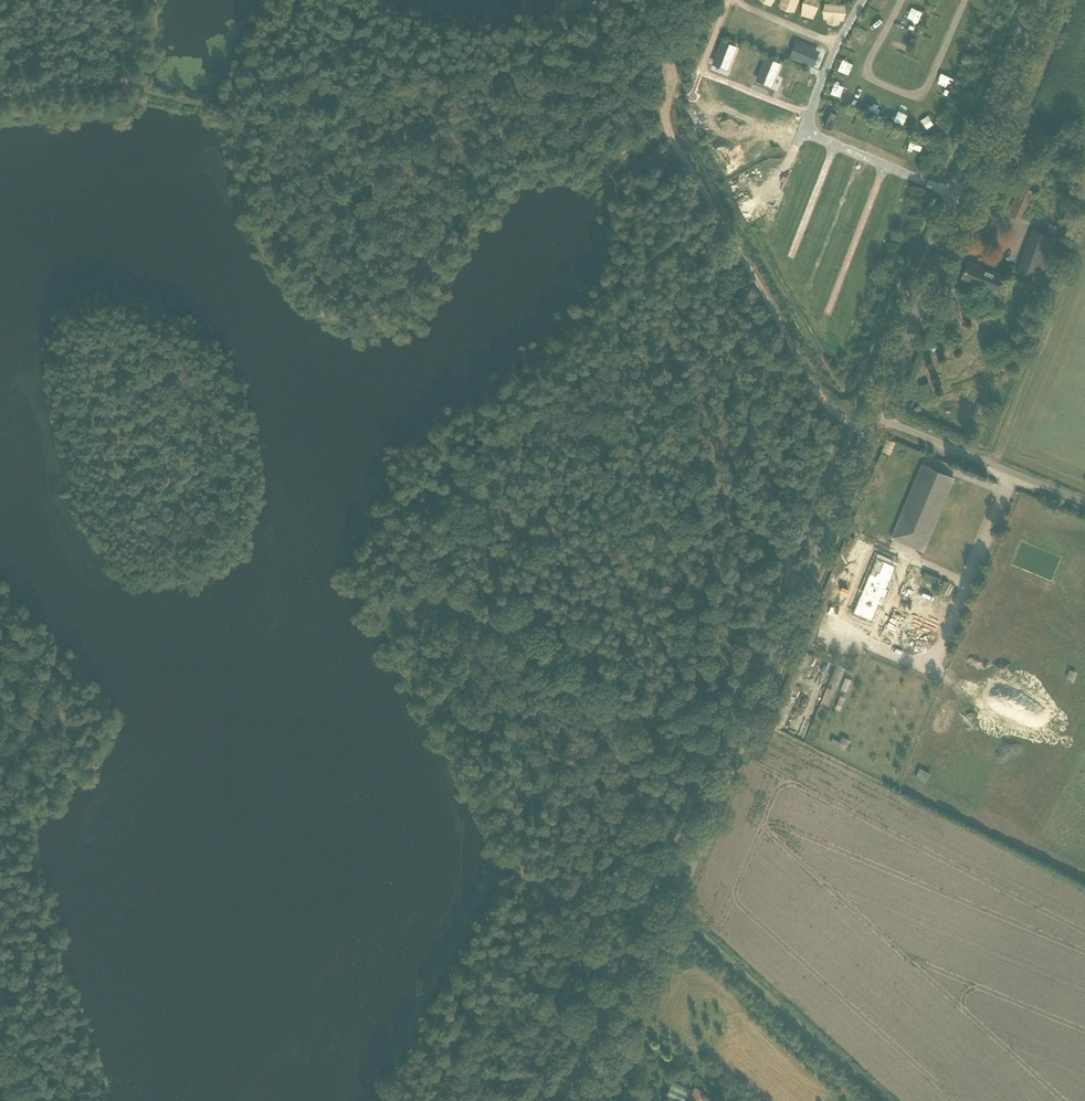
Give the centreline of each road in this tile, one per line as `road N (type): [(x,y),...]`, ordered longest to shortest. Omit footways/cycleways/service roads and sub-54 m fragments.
road 1 (tertiary): [(597,1100),(876,417)]
road 2 (tertiary): [(876,417),(1047,0)]
road 3 (track): [(669,91),(665,115),(675,144),(797,352),(831,407),(870,430)]
road 4 (unclassified): [(1084,504),(876,417)]

